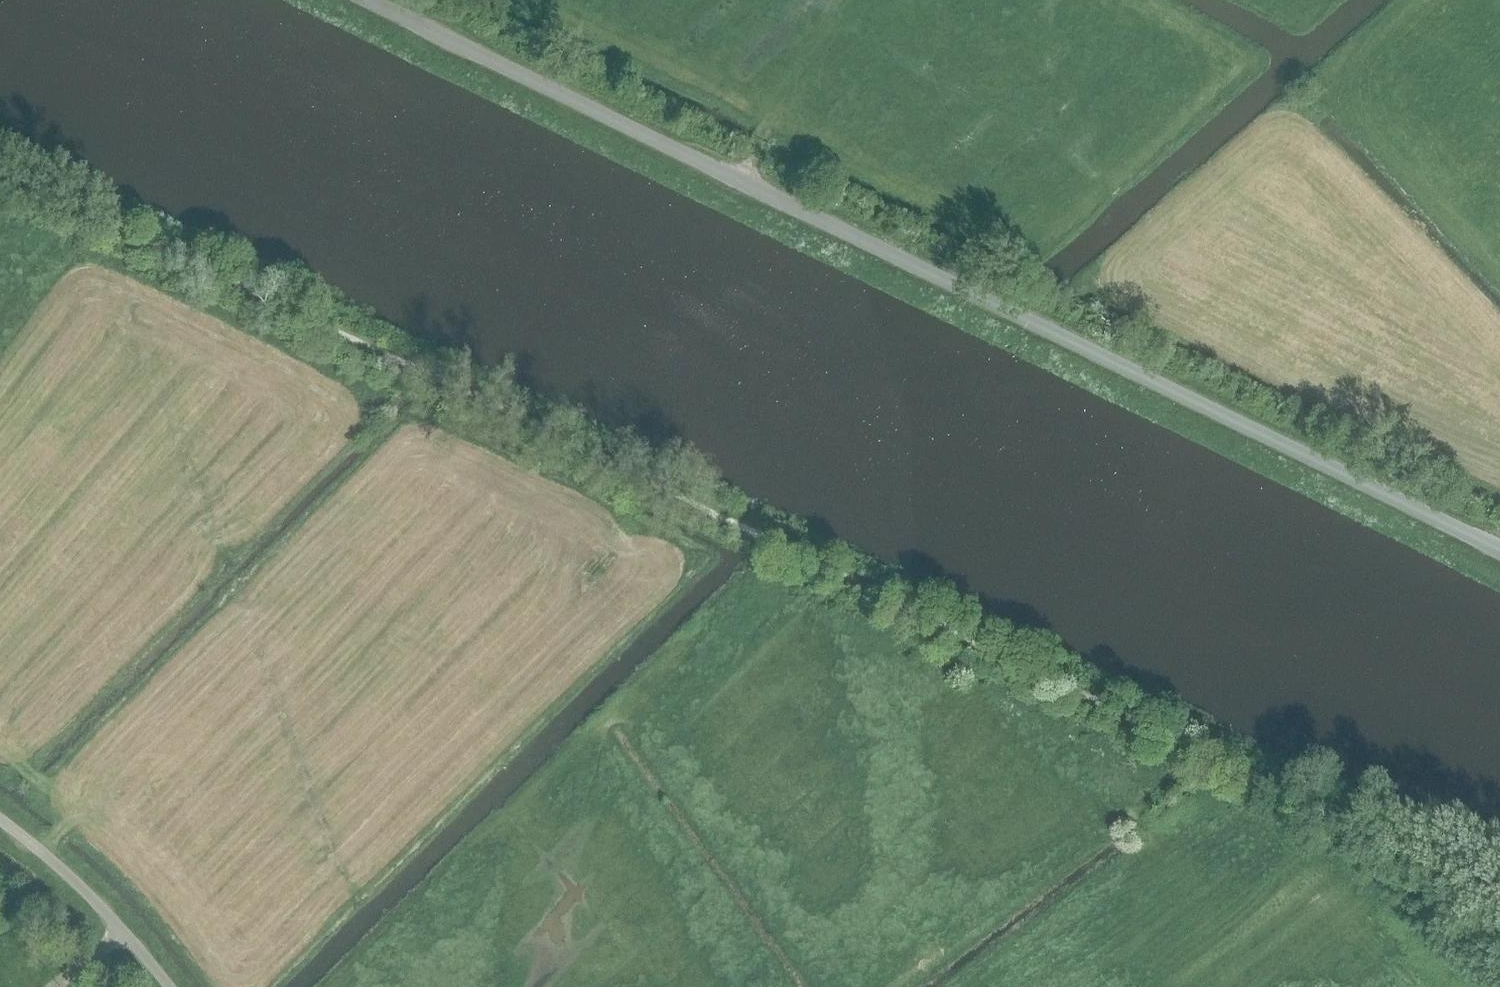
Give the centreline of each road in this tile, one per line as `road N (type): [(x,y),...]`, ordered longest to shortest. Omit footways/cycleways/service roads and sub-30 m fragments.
road 1 (unclassified): [(1499,551),(361,0)]
road 2 (unclassified): [(176,986),(90,889),(0,815)]

